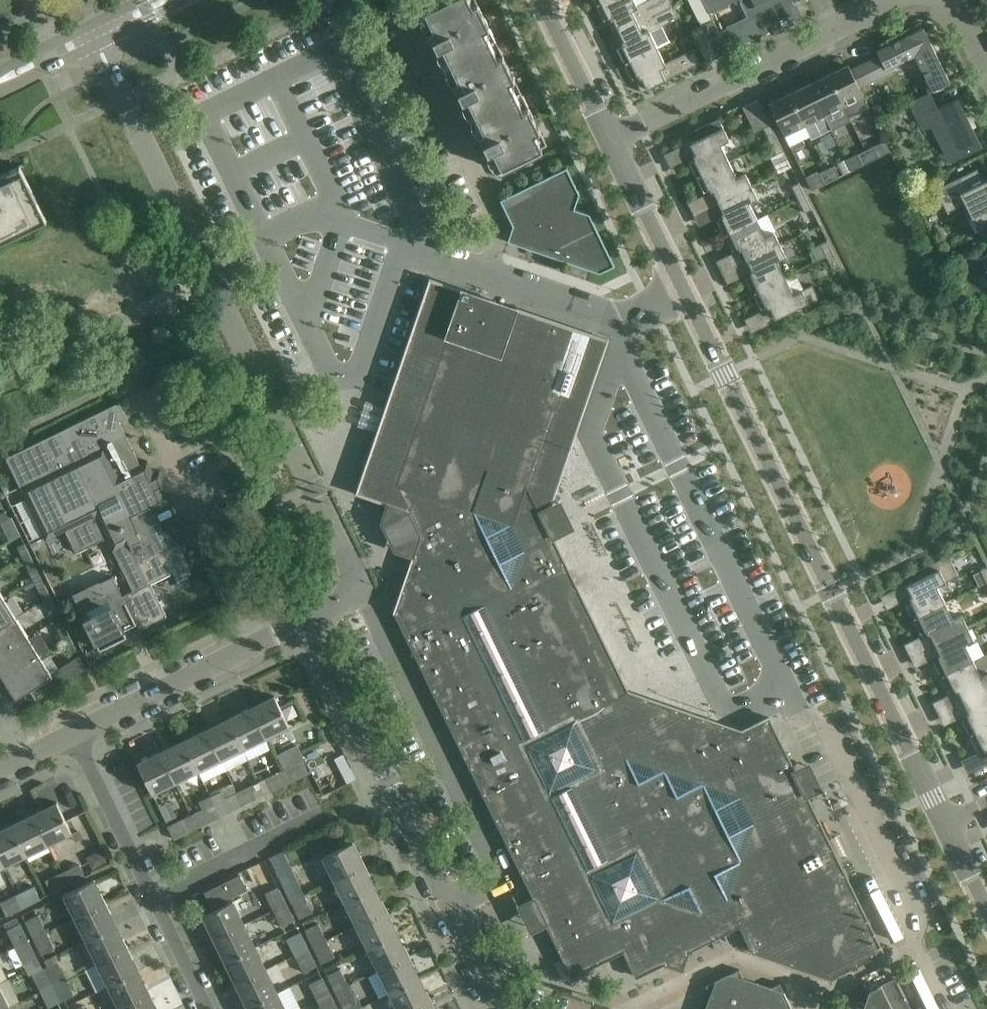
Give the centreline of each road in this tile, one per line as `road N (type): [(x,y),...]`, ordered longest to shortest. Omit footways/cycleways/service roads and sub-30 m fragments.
road 1 (unclassified): [(986,910),(610,138)]
road 2 (residential): [(448,895),(500,870),(359,589)]
road 3 (unclassified): [(359,589),(207,276)]
road 4 (unclassified): [(448,895),(308,616)]
road 5 (residential): [(259,638),(139,396)]
road 6 (unclassified): [(207,276),(97,34)]
road 7 (residential): [(610,138),(833,27)]
road 8 (residential): [(0,373),(207,276)]
road 9 (unclassified): [(72,734),(259,638)]
road 10 (residential): [(155,901),(72,734)]
road 11 (residential): [(155,901),(320,821)]
road 12 (unclassified): [(610,138),(546,0)]
road 13 (unclassified): [(504,1008),(448,895)]
road 14 (residential): [(209,1008),(155,901)]

